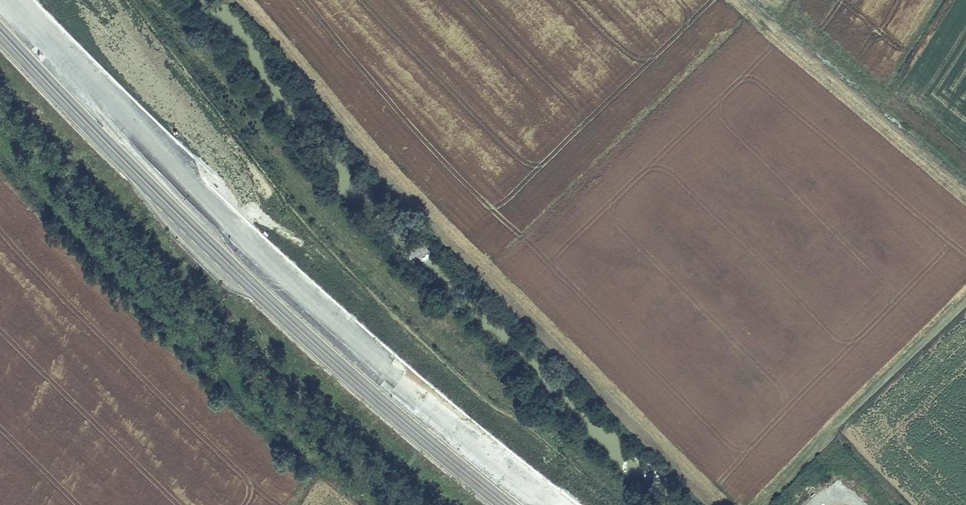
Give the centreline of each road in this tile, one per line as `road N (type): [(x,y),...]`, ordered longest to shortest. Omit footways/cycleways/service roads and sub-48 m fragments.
road 1 (motorway): [(557,504),(287,277),(12,0)]
road 2 (motorway): [(0,24),(270,296),(517,504)]
road 3 (track): [(155,0),(316,206),(610,504)]
road 4 (track): [(747,504),(965,288)]

